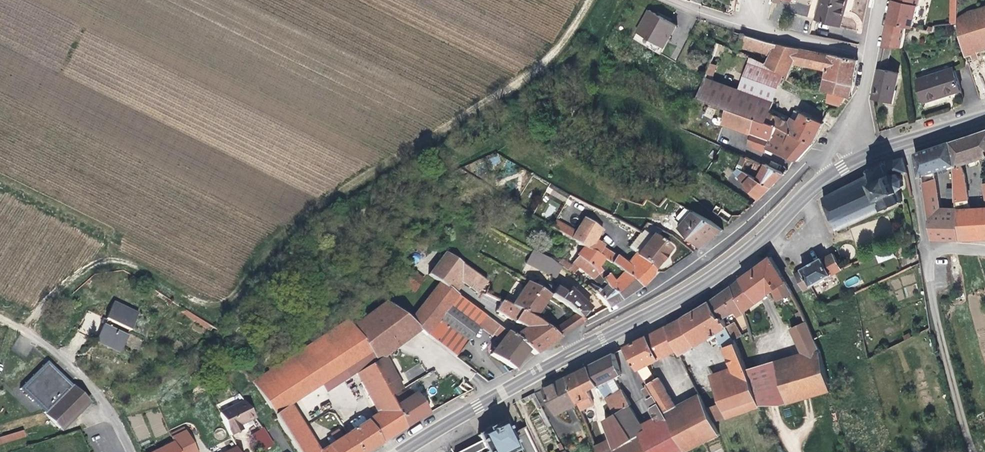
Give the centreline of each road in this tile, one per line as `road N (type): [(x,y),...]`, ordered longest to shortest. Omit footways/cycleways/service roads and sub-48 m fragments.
road 1 (track): [(585,0),(535,64),(261,241),(221,296),(182,295),(105,257),(76,266),(19,328)]
road 2 (residential): [(538,370),(561,344),(731,235),(807,165),(858,142)]
road 3 (primary): [(538,370),(684,293),(856,156)]
road 4 (residential): [(970,451),(923,249)]
road 5 (unclassified): [(130,451),(103,398),(64,359),(0,317)]
road 6 (primary): [(401,451),(538,370)]
road 7 (unclassified): [(858,142),(880,0)]

